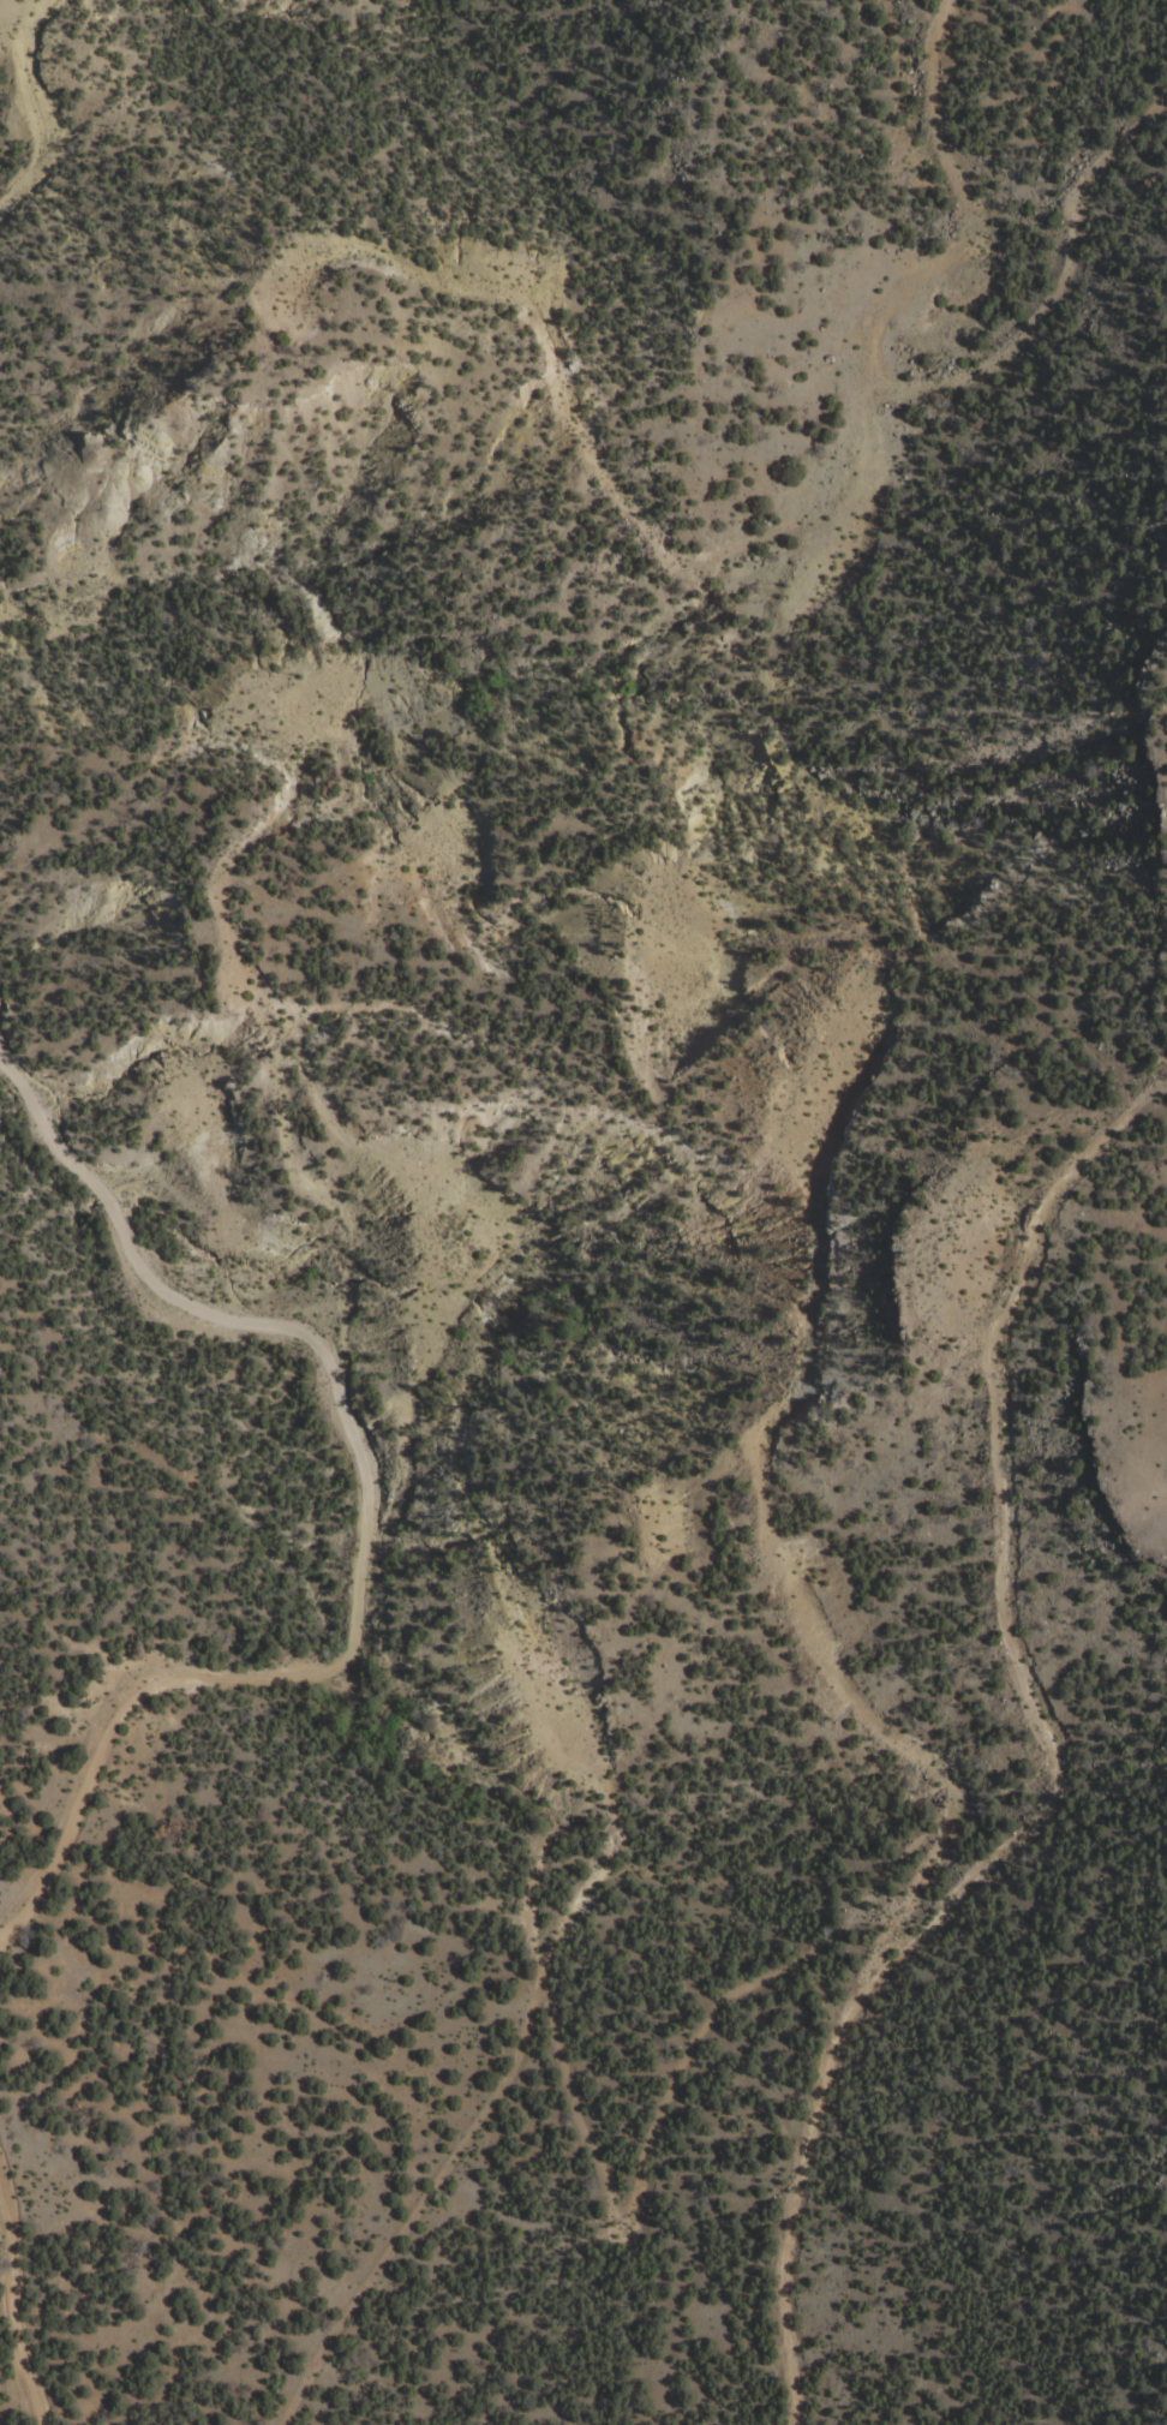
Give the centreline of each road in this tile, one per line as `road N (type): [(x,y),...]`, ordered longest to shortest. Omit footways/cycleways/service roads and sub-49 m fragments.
road 1 (residential): [(126,2424),(26,2187),(40,1973),(90,1748),(133,1685),(303,1559),(324,1446),(289,1327),(215,1214),(59,1076),(20,1001),(0,728)]
road 2 (residential): [(1166,1103),(1138,1202),(1070,1328),(1052,1416),(1058,1529),(1089,1591),(1077,1704),(1033,1780),(902,1862),(857,1994),(807,2424)]
road 3 (residential): [(1166,172),(945,380),(863,380),(863,310),(912,203),(919,0)]
road 4 (residential): [(0,299),(28,171),(96,40),(104,0)]

